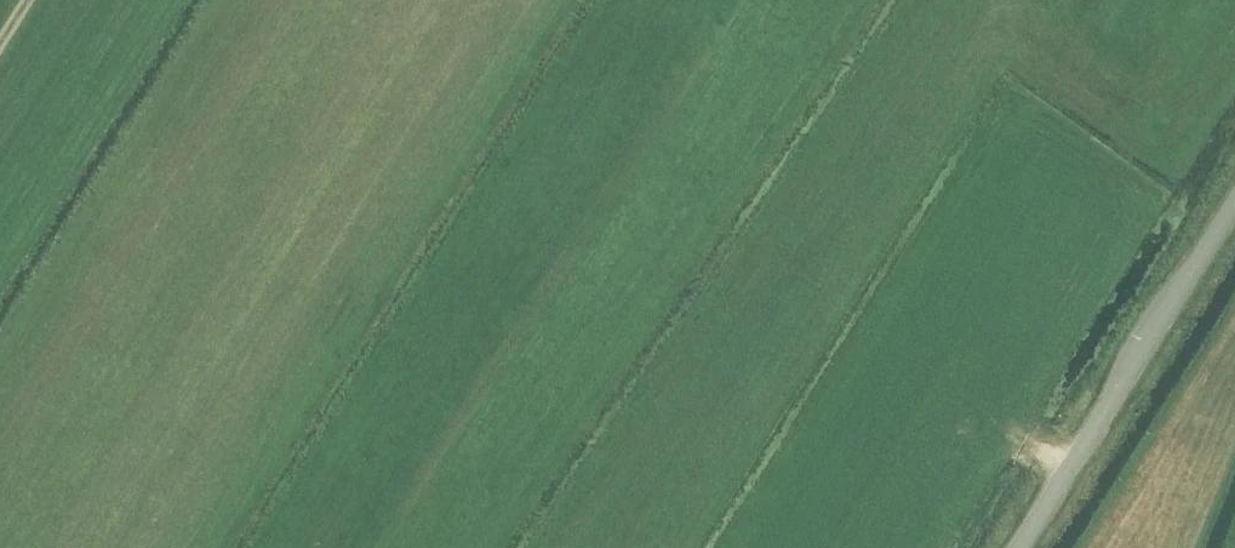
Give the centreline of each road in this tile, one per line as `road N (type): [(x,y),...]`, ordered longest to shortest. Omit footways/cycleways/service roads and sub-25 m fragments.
road 1 (unclassified): [(1021,547),(1234,213)]

